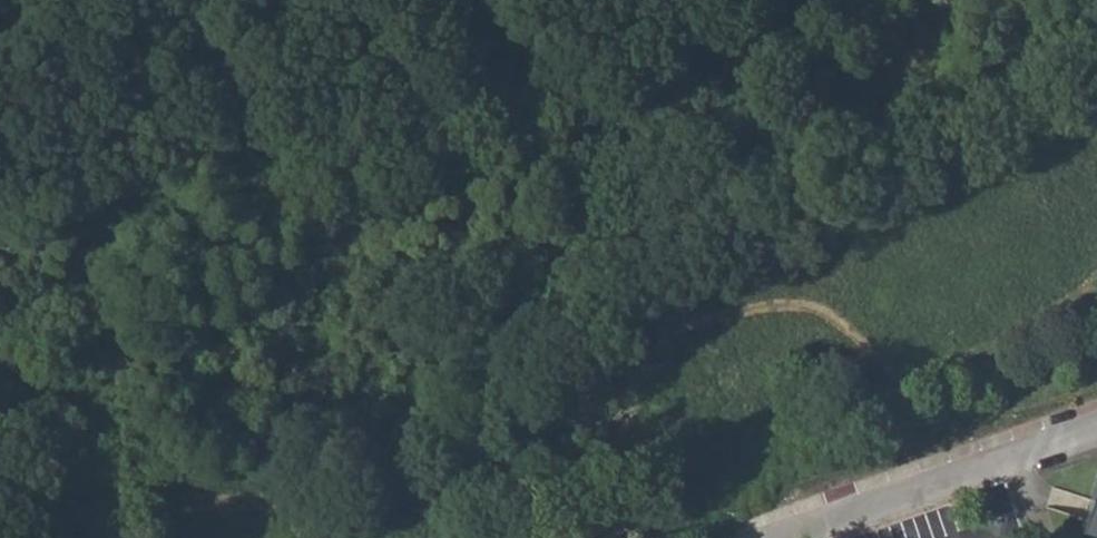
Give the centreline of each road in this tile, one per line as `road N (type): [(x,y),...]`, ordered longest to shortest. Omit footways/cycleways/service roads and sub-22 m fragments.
road 1 (residential): [(1096,442),(787,537)]

